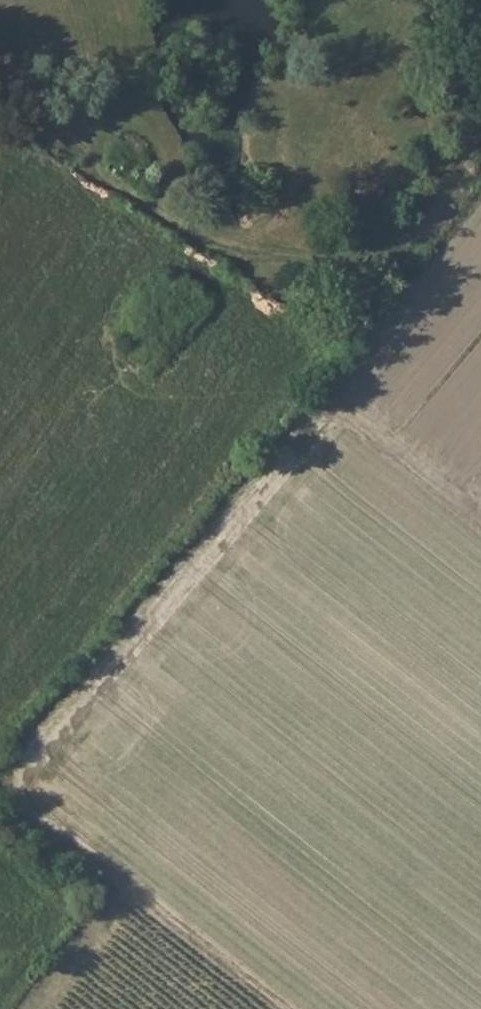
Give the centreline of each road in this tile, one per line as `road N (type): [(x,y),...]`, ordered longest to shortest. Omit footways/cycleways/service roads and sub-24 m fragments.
road 1 (track): [(480,515),(335,394)]

